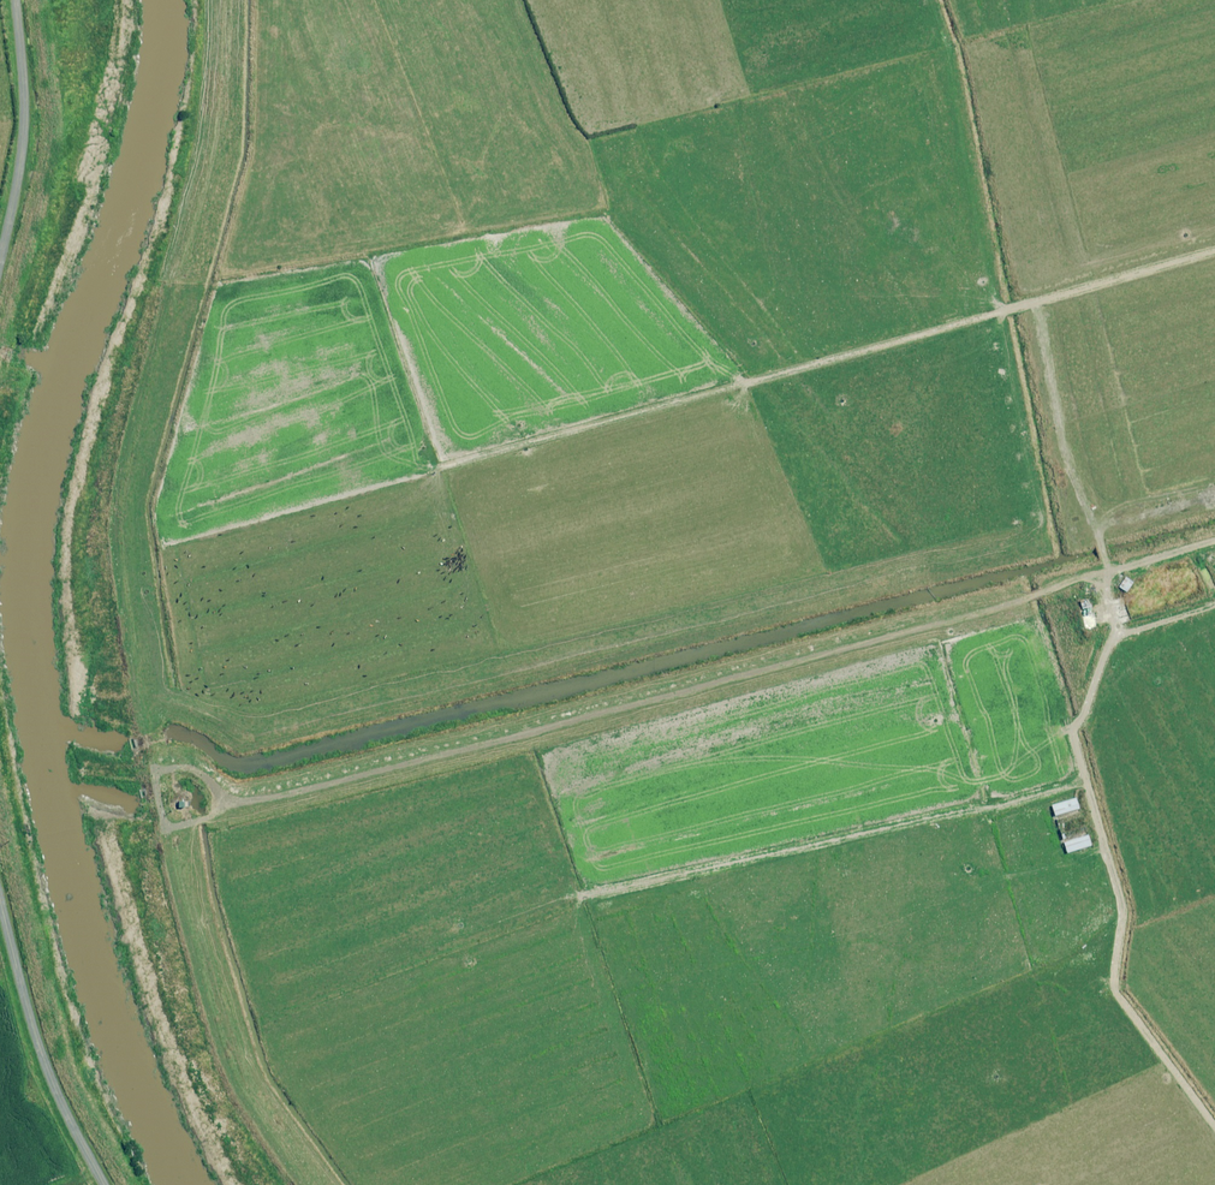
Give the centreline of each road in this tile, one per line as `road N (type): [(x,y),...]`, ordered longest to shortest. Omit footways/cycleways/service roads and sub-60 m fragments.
road 1 (track): [(207,813),(1214,540)]
road 2 (track): [(444,469),(1214,271)]
road 3 (track): [(1214,1127),(1106,999),(1119,905),(1072,738),(1103,649),(1214,608)]
road 4 (unclassified): [(106,1184),(47,1069),(0,897)]
road 5 (unclassified): [(0,266),(23,137),(14,0)]

